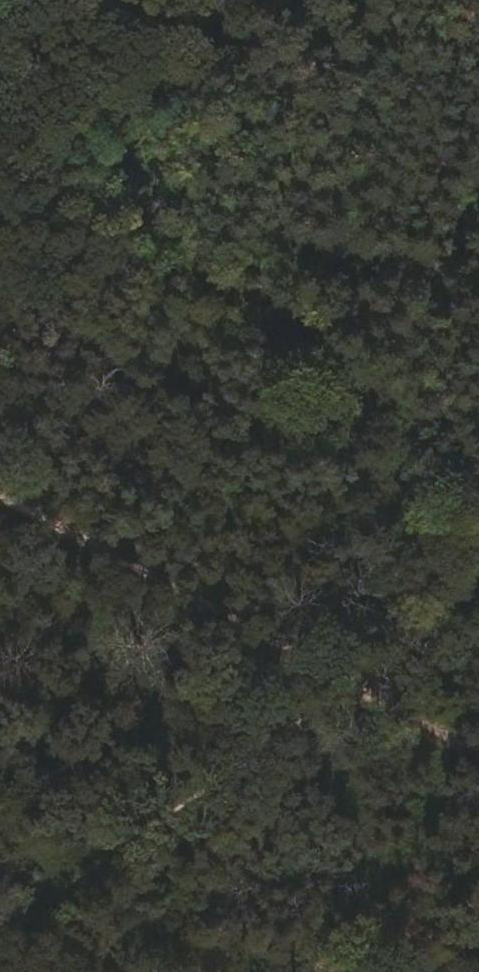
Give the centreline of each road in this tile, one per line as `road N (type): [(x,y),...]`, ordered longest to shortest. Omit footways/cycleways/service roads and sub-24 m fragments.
road 1 (track): [(0,952),(478,617)]
road 2 (track): [(0,498),(478,752)]

